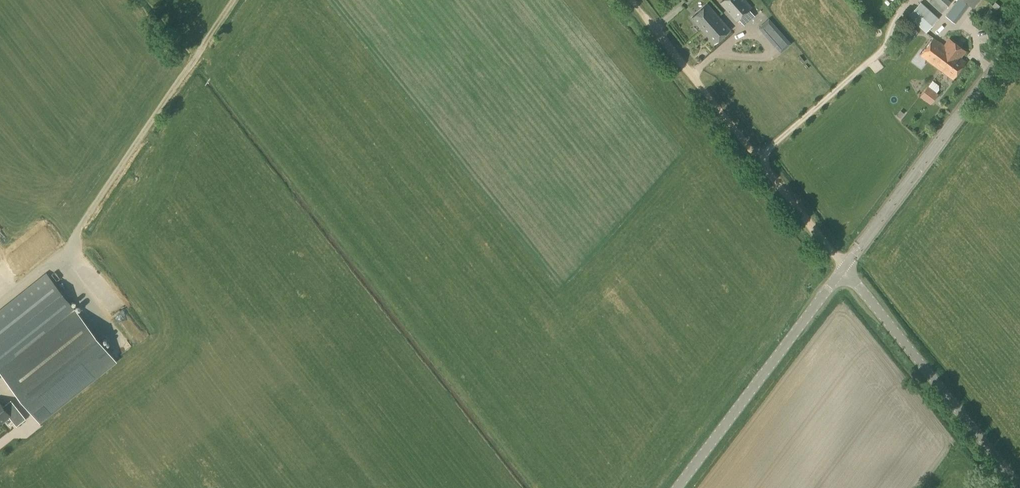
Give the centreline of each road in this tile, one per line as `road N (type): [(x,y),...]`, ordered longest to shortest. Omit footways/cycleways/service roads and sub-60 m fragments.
road 1 (unclassified): [(847,267),(1019,36)]
road 2 (unclassified): [(1019,485),(847,267)]
road 3 (unclassified): [(678,487),(847,267)]
road 4 (unclassified): [(847,267),(691,74)]

